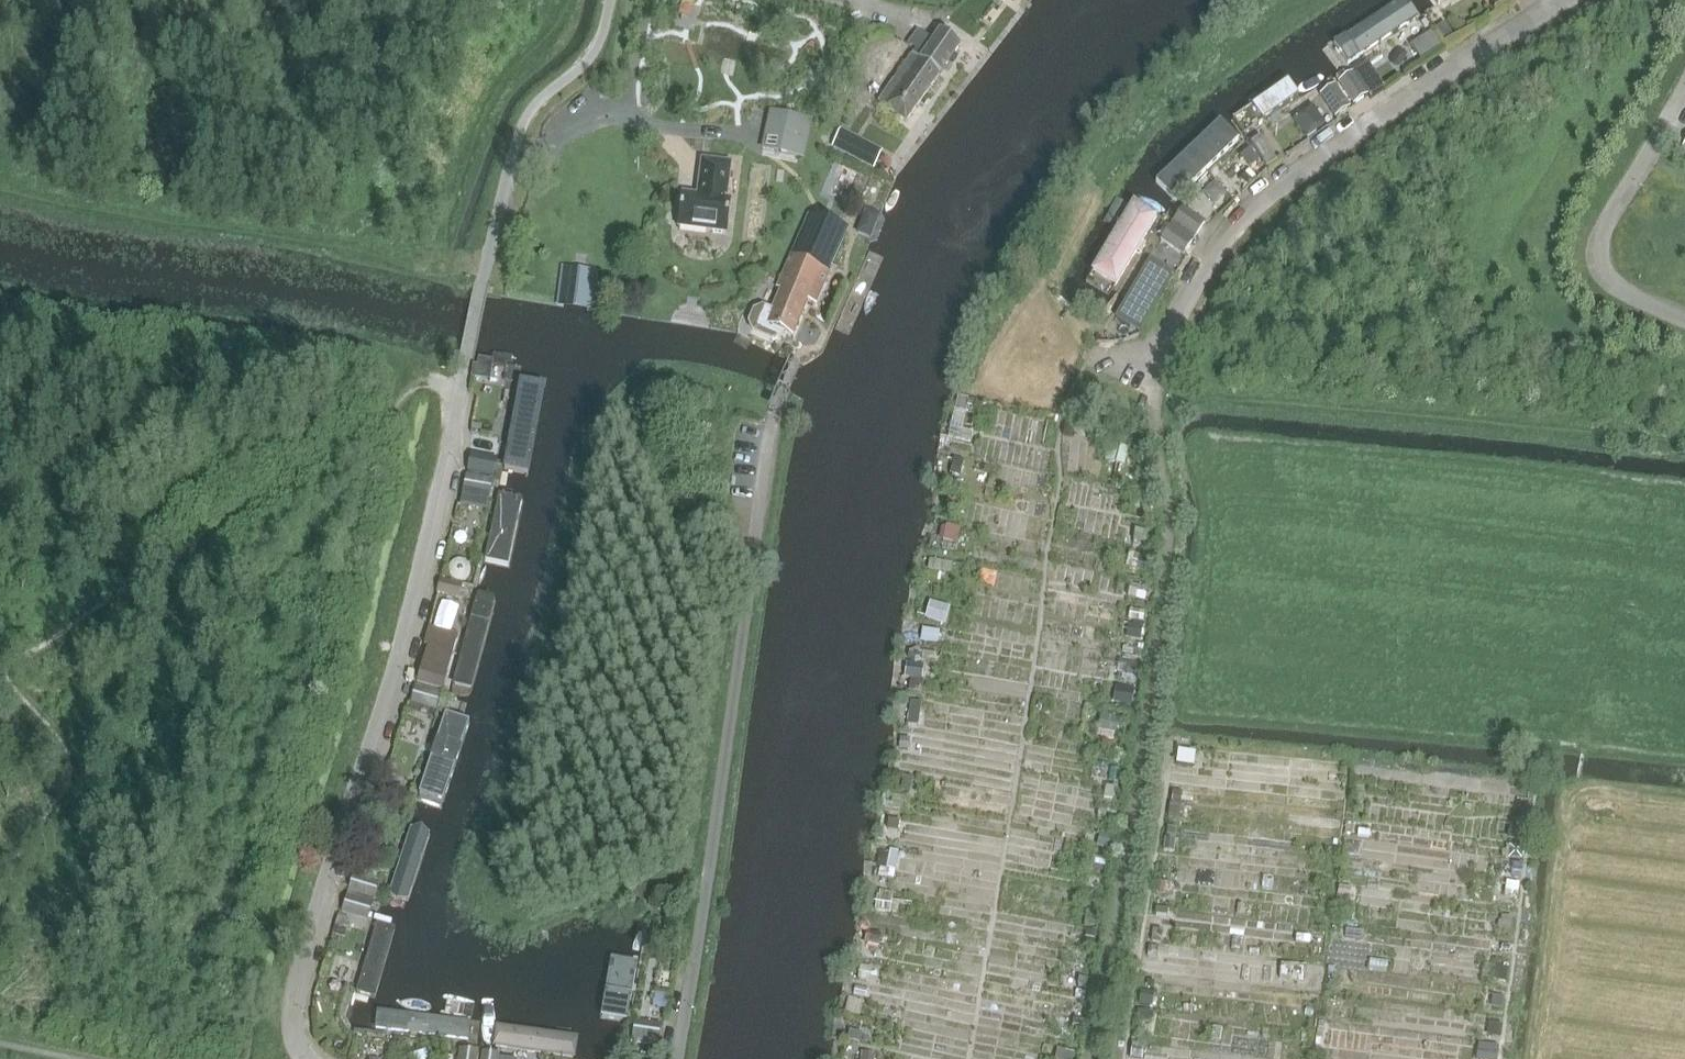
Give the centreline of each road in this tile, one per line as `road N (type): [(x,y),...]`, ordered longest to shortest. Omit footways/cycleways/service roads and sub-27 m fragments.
road 1 (residential): [(303,1058),(292,1036),(293,994),(396,674),(511,161)]
road 2 (residential): [(676,1058),(777,405)]
road 3 (residential): [(1562,0),(1258,200),(1212,252),(1159,355)]
road 4 (unclassified): [(1684,318),(1631,294),(1597,261),(1607,221),(1651,149)]

